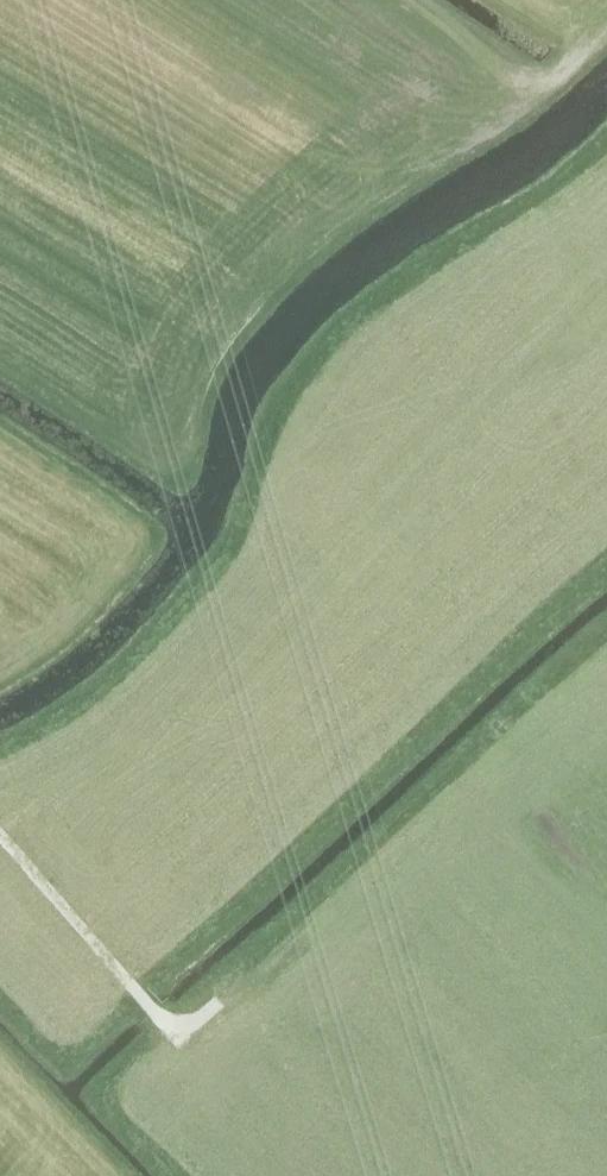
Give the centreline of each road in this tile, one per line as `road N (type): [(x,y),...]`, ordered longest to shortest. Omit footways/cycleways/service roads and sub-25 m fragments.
road 1 (track): [(216,1005),(181,1038),(0,834)]

